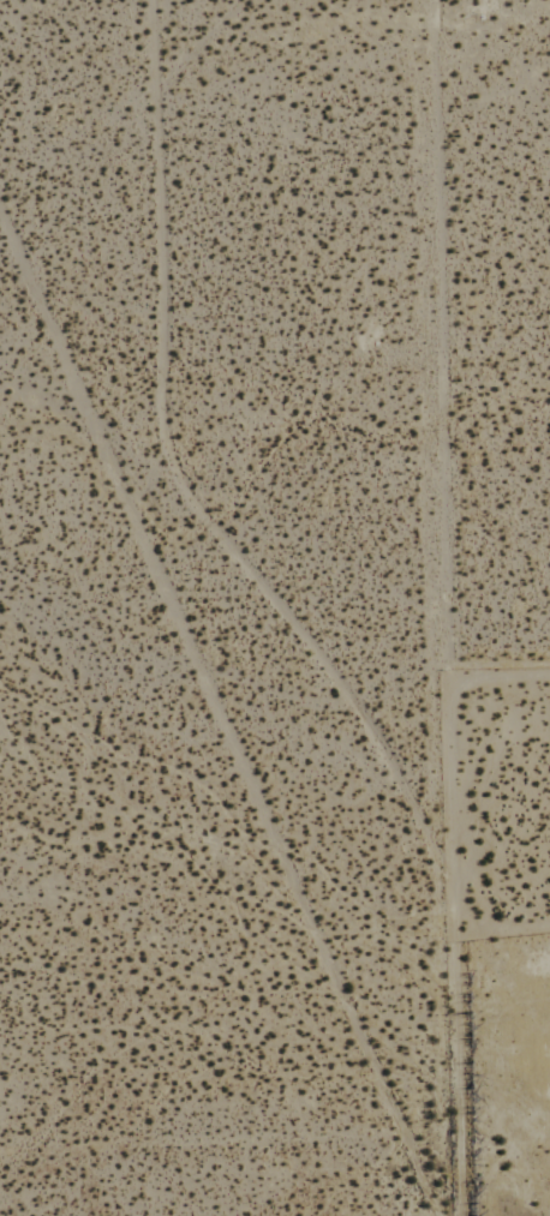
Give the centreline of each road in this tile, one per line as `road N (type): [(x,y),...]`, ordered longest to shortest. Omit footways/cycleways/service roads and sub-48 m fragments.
road 1 (track): [(152,0),(147,309),(259,581),(446,847)]
road 2 (residential): [(446,847),(418,0)]
road 3 (residential): [(444,1215),(446,847)]

